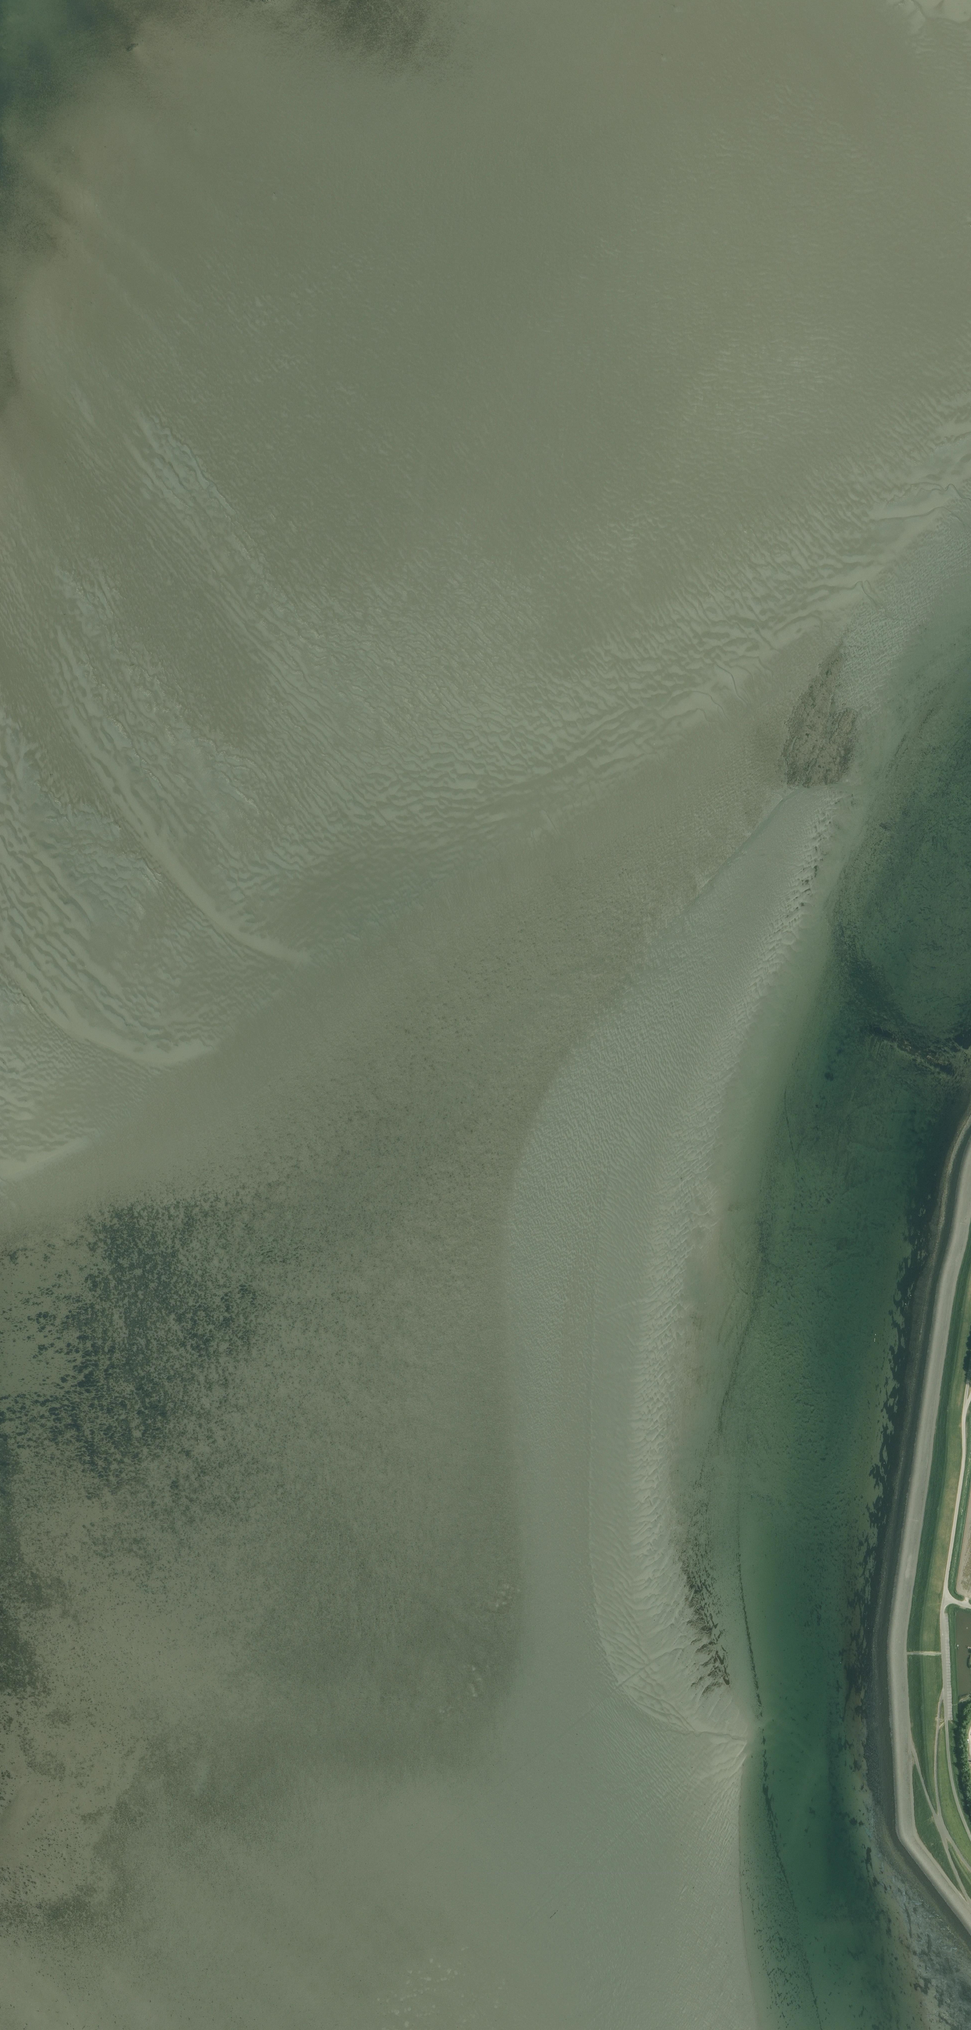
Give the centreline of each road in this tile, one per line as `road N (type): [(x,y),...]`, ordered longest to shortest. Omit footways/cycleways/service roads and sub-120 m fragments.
road 1 (unclassified): [(970,1838),(949,1764),(944,1599)]
road 2 (unclassified): [(944,1599),(970,1362)]

